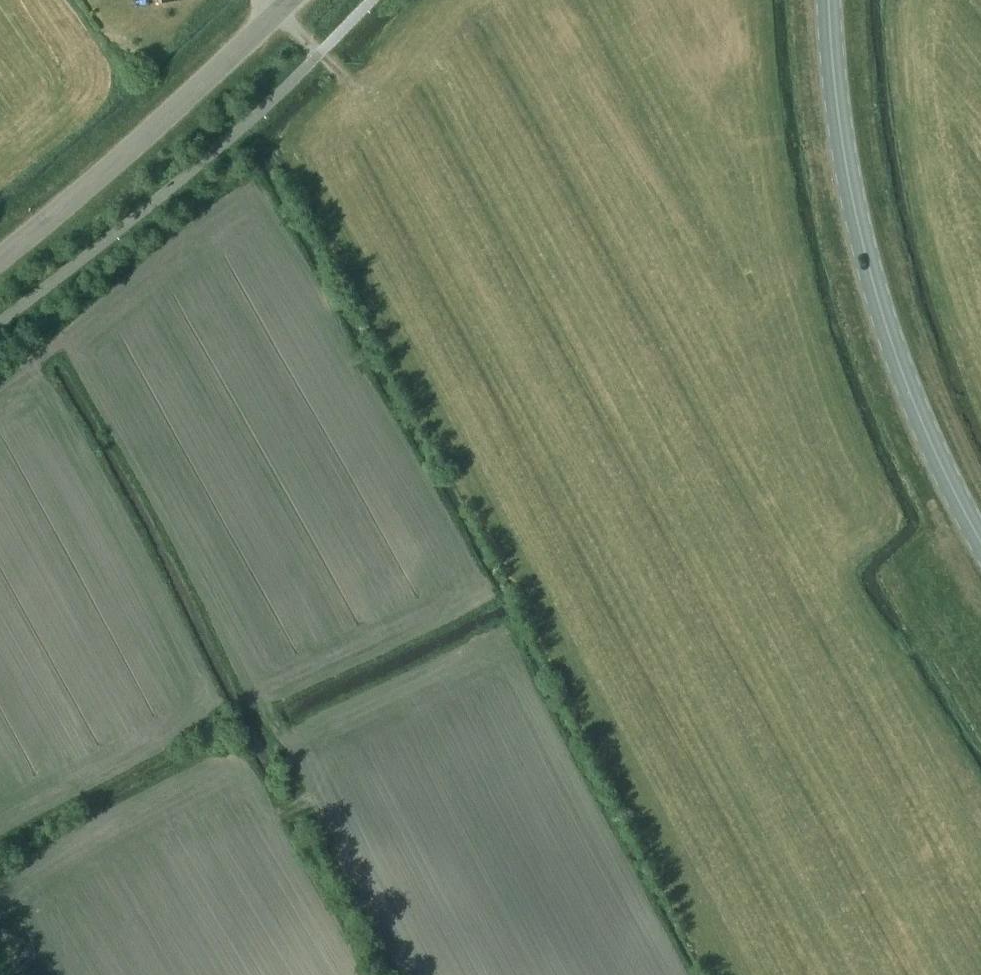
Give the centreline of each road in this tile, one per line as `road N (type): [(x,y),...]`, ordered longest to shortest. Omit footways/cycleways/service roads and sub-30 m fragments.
road 1 (tertiary): [(831,0),(856,204),(885,312),(920,415),(980,538)]
road 2 (unclassified): [(291,0),(0,258)]

